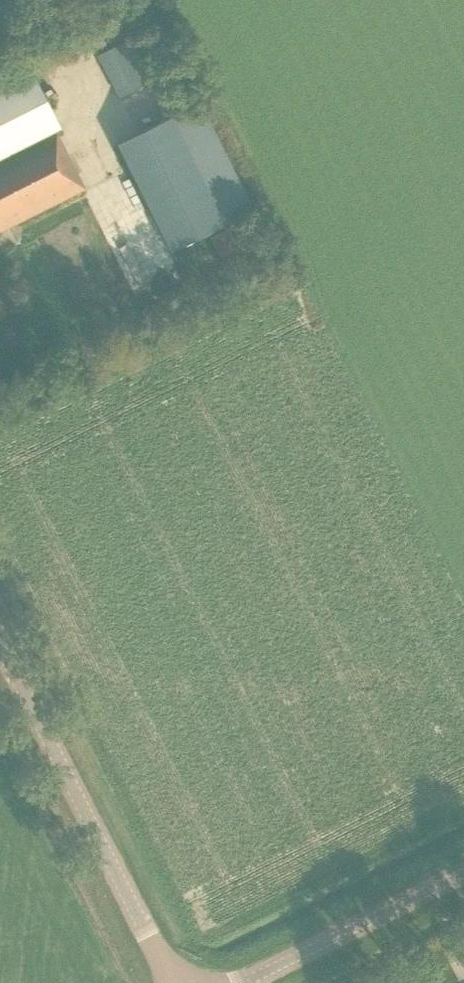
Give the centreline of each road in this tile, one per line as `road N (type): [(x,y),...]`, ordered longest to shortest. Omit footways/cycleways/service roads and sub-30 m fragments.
road 1 (tertiary): [(177,982),(0,638)]
road 2 (unclassified): [(236,982),(463,869)]

